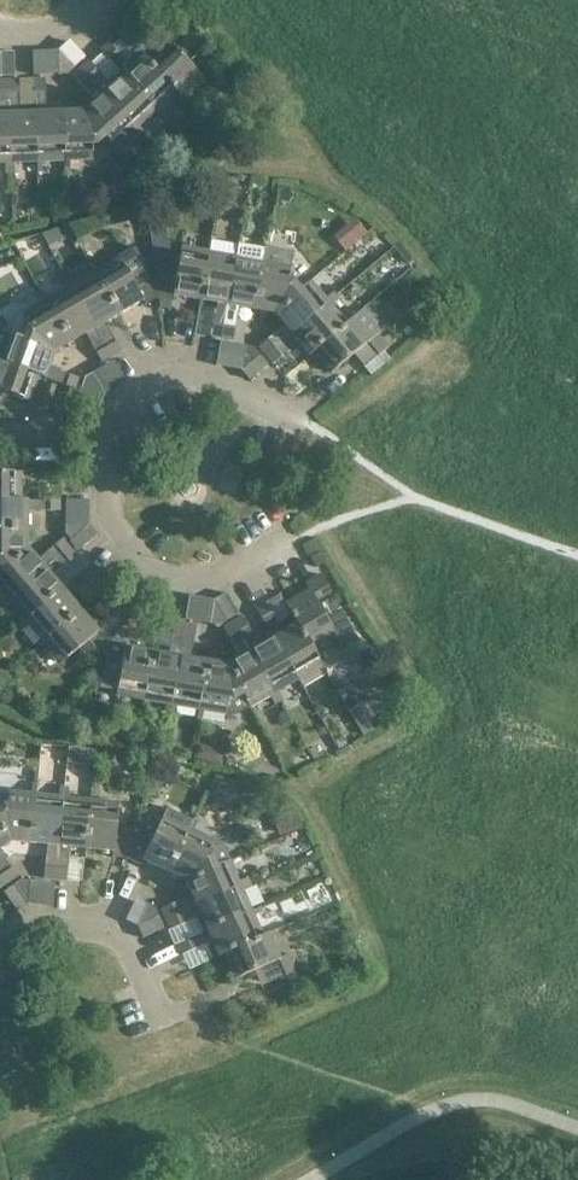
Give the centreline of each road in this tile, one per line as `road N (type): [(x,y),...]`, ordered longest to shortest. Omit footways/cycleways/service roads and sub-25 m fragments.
road 1 (residential): [(292,533),(210,578),(159,574),(108,513),(106,433)]
road 2 (residential): [(106,433),(129,399),(173,377),(219,385),(299,422)]
road 3 (residential): [(0,946),(42,926),(110,935),(128,951),(163,1029)]

